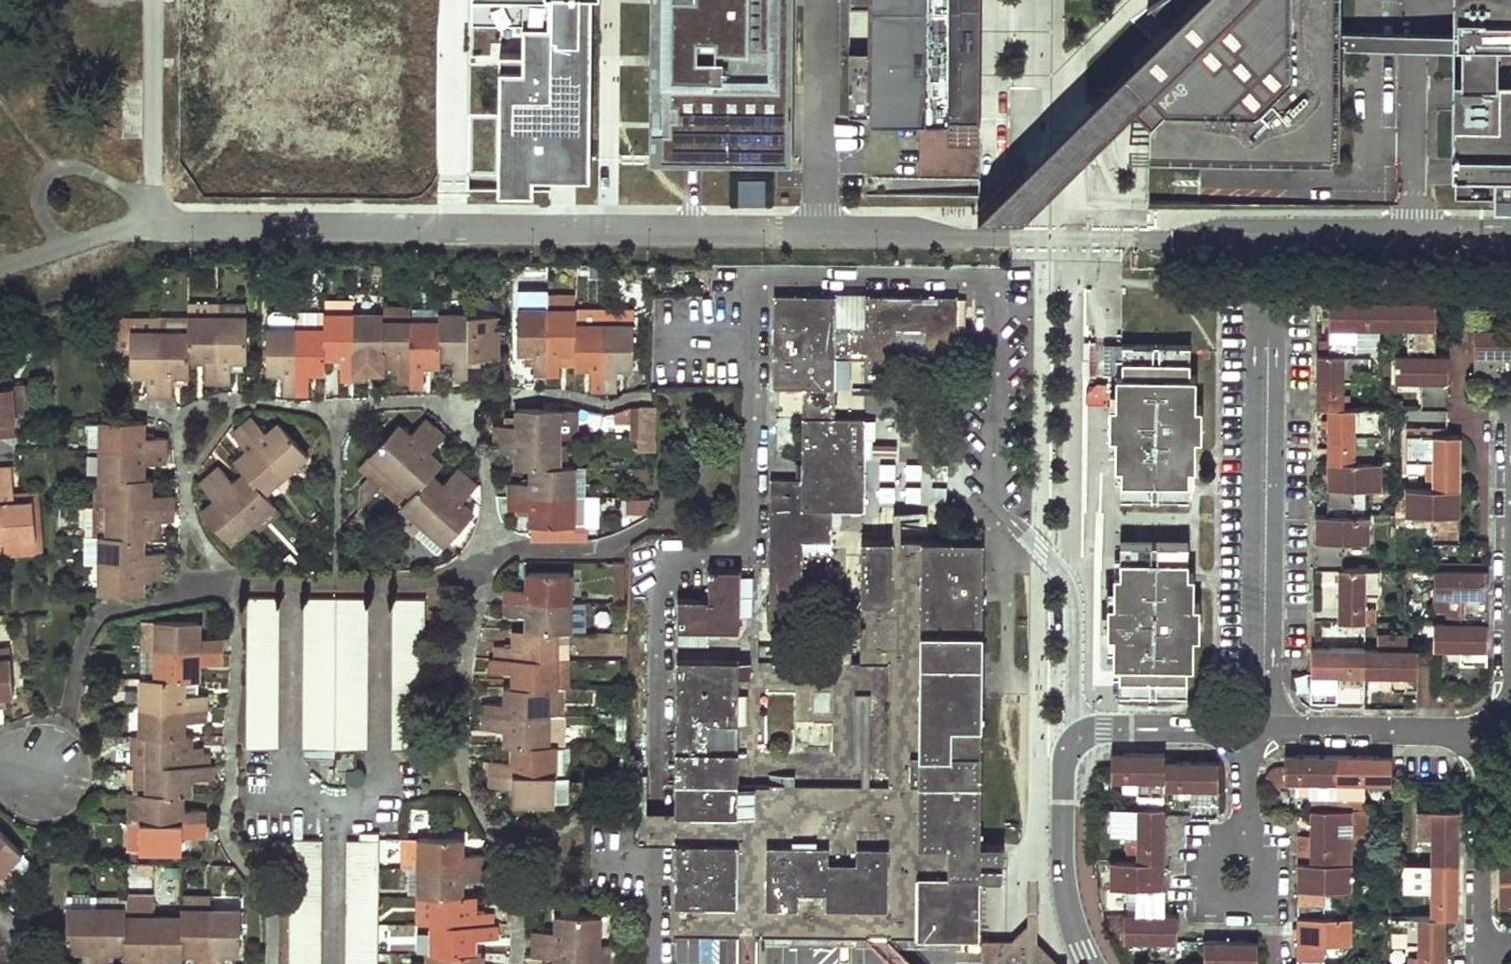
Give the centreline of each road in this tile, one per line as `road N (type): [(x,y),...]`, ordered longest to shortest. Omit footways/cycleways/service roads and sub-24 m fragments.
road 1 (residential): [(1069,743),(1072,591),(999,509),(1000,281),(956,281)]
road 2 (residential): [(1262,728),(1264,308)]
road 3 (residential): [(1481,727),(1483,939),(1493,951)]
road 4 (residential): [(1086,963),(1063,877),(1069,743)]
road 5 (residential): [(1262,728),(1481,727)]
road 6 (residential): [(1069,743),(1083,728),(1247,729)]
road 7 (residential): [(1146,237),(976,235)]
road 8 (residential): [(1243,848),(1220,851),(1208,870),(1213,892),(1233,902),(1255,895),(1263,877),(1259,859)]

